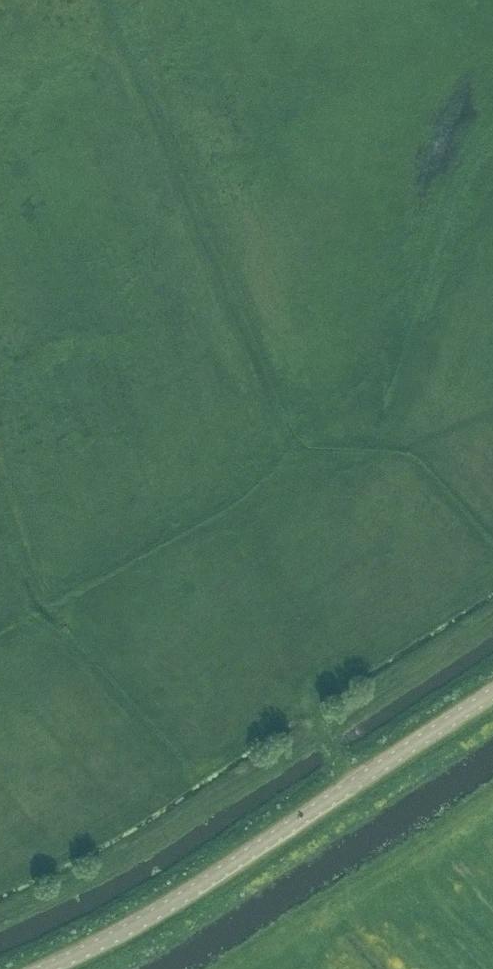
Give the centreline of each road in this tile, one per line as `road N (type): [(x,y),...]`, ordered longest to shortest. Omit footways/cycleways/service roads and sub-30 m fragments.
road 1 (unclassified): [(41,968),(161,908),(492,696)]

